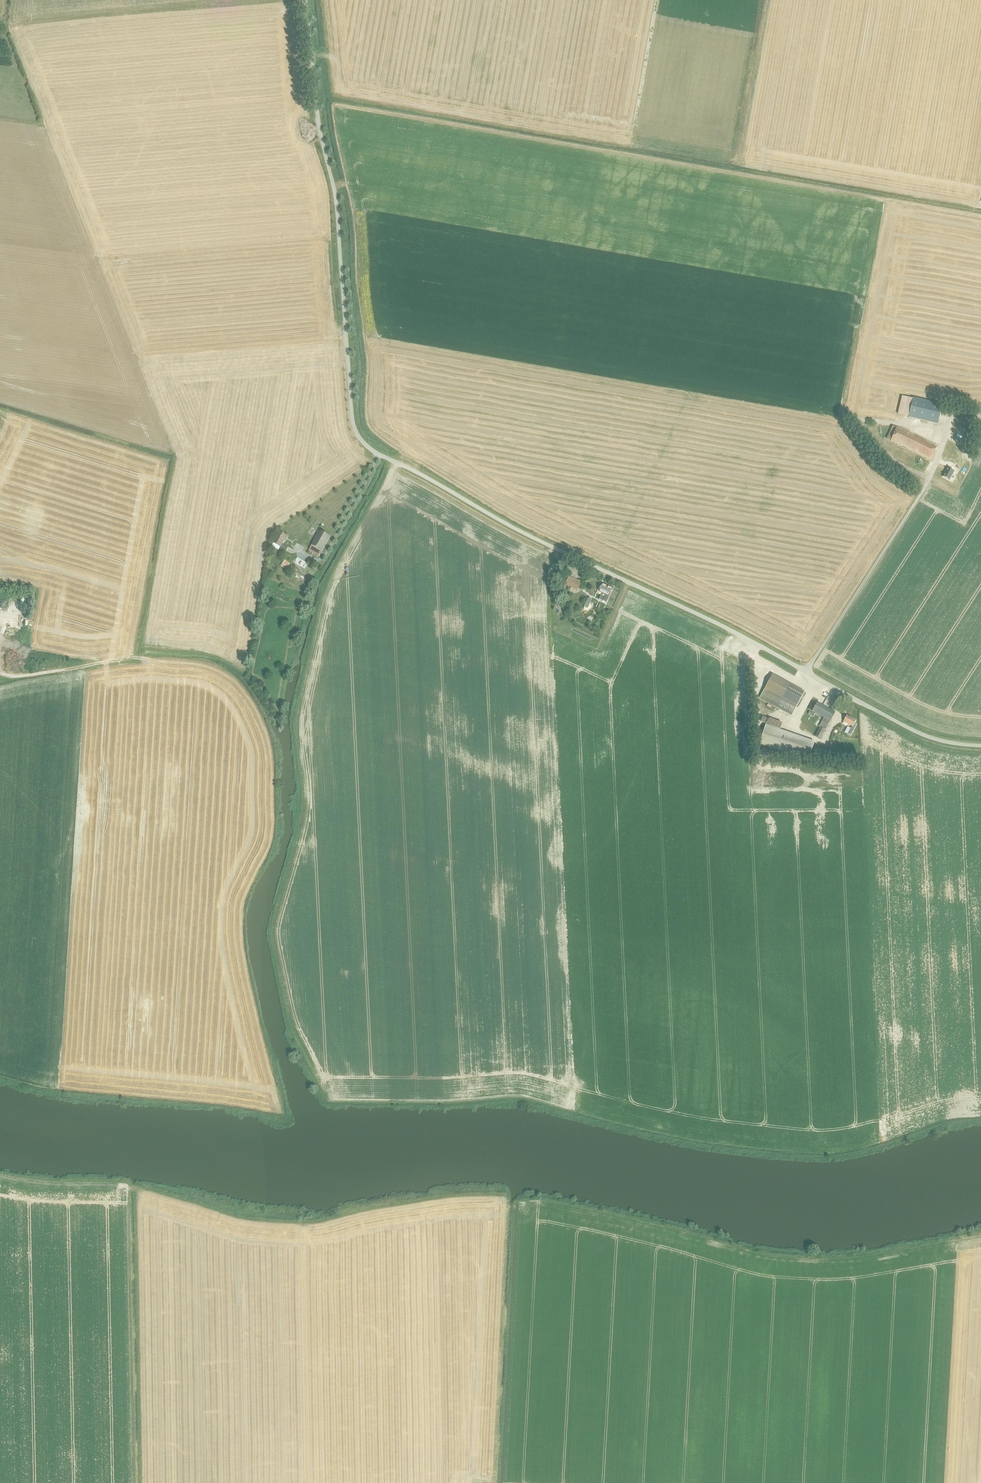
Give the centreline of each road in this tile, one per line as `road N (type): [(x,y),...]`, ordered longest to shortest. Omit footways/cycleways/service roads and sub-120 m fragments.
road 1 (unclassified): [(980,746),(914,730),(726,628),(528,536),(362,441),(307,0)]

